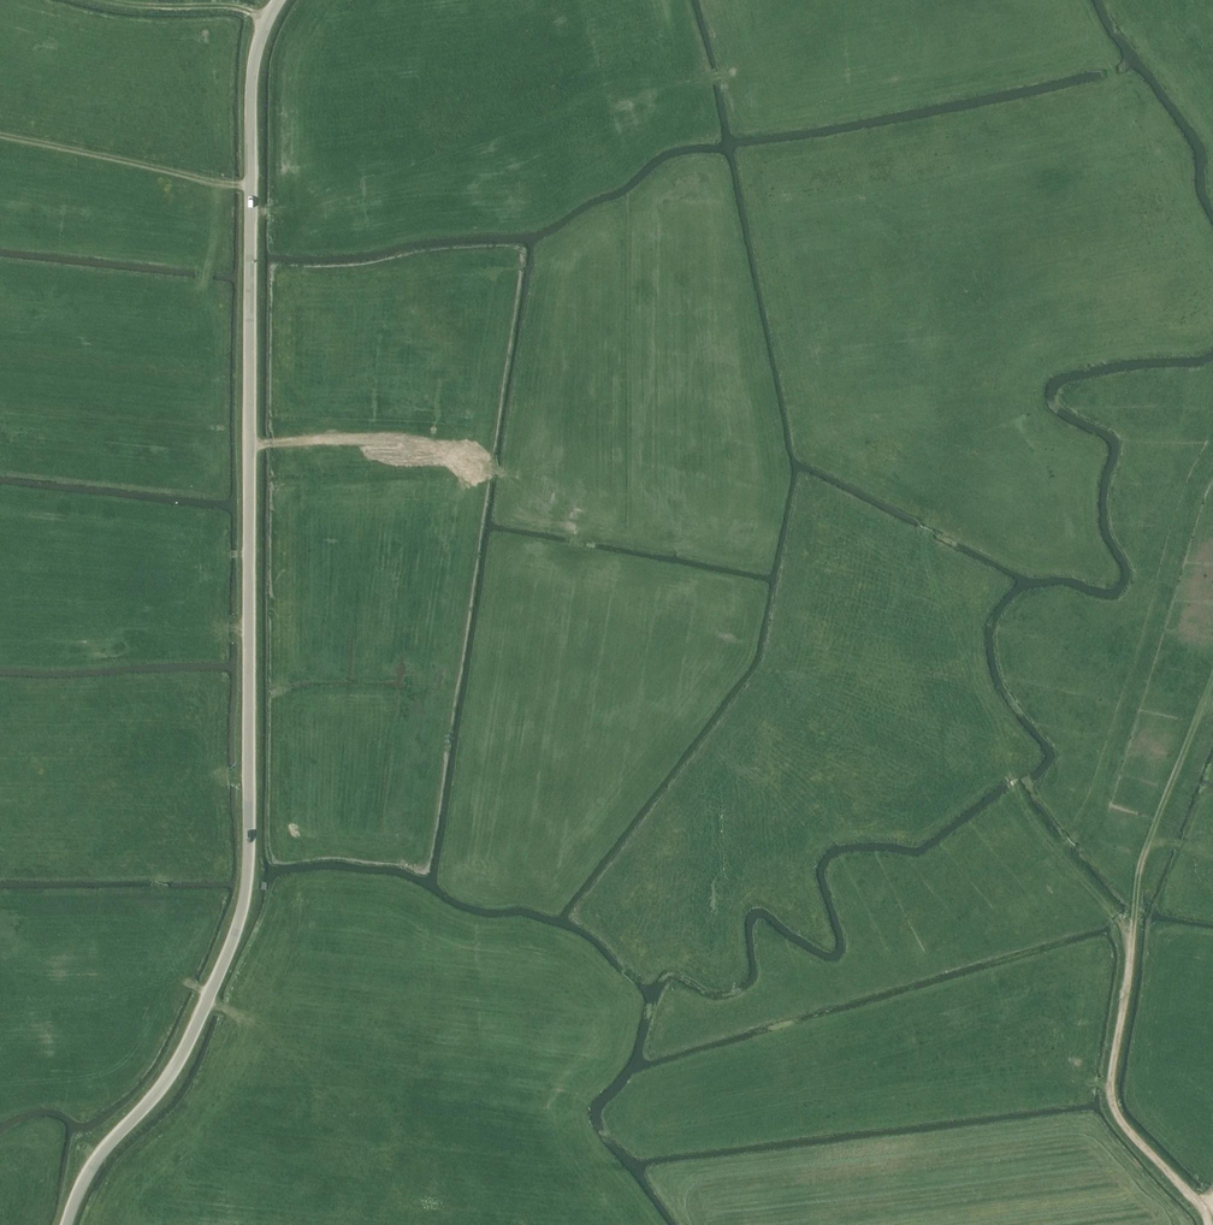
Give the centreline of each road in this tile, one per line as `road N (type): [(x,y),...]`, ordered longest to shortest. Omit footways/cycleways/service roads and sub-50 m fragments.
road 1 (unclassified): [(66,1224),(105,1145),(182,1048),(235,925),(248,845),(252,79),(278,0)]
road 2 (track): [(1208,1224),(1187,1190),(1132,1135),(1112,1096),(1135,920)]
road 3 (track): [(1212,677),(1141,859),(1135,920)]

